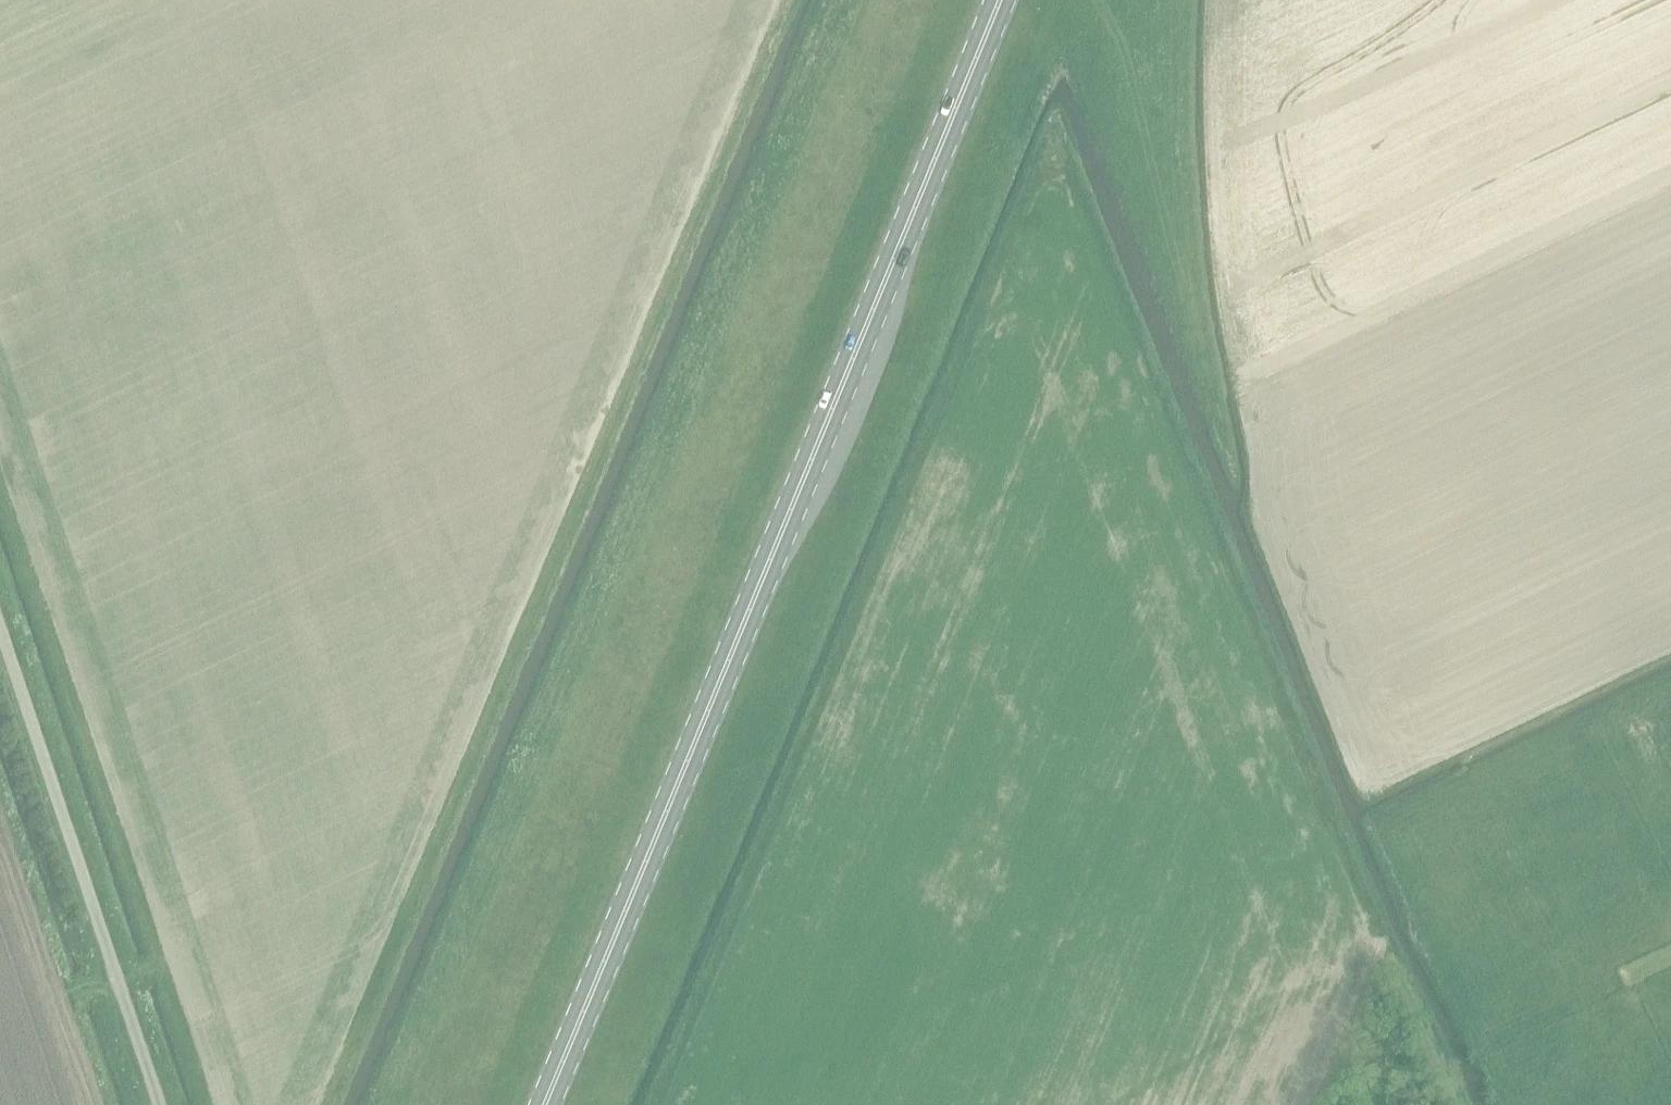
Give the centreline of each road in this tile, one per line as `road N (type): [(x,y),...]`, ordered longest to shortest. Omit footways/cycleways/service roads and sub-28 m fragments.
road 1 (primary): [(541,1104),(993,0)]
road 2 (unclassified): [(157,1104),(0,623)]

